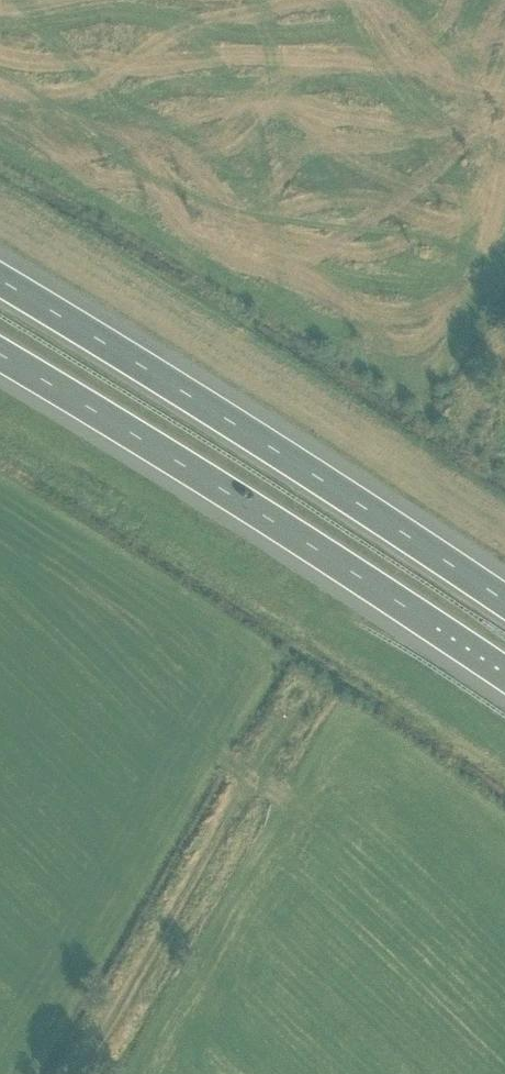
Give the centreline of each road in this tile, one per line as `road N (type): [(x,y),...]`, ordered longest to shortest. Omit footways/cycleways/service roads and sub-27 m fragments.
road 1 (motorway): [(504,602),(0,281)]
road 2 (motorway): [(0,357),(504,675)]
road 3 (track): [(255,777),(83,1073)]

